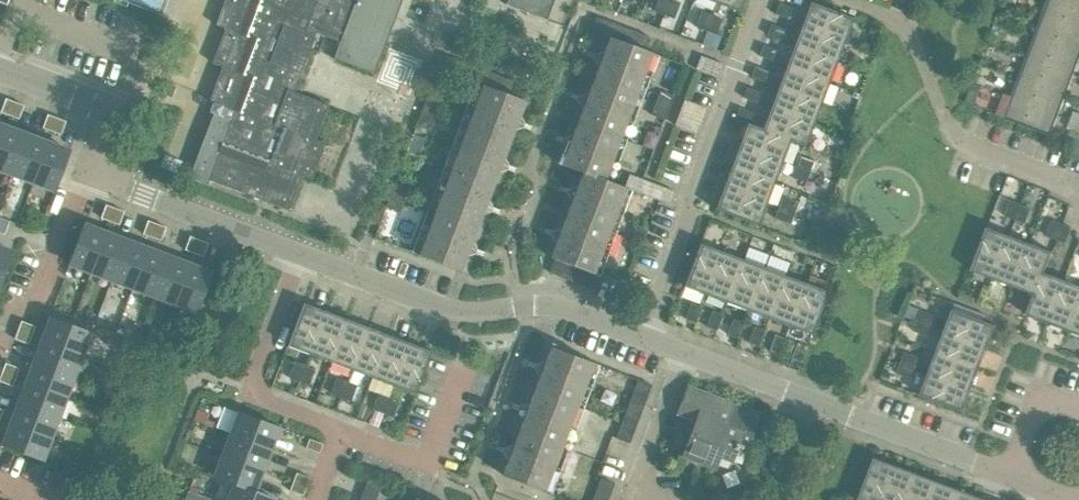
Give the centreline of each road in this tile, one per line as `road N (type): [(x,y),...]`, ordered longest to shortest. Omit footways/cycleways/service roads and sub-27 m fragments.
road 1 (residential): [(636,337),(764,0)]
road 2 (residential): [(636,337),(551,304),(441,309),(297,256)]
road 3 (residential): [(1008,476),(681,352)]
road 4 (residential): [(1078,207),(1069,184),(965,144),(945,120),(904,26),(842,0)]
road 5 (residential): [(338,433),(270,405),(257,388),(254,374),(297,256)]
road 6 (residential): [(297,256),(81,174)]
road 7 (residential): [(0,342),(13,308),(42,281),(81,174)]
road 8 (residential): [(81,174),(105,109),(0,73)]
road 9 (residential): [(631,486),(681,352)]
road 10 (residential): [(1008,476),(1036,399),(1078,413)]

